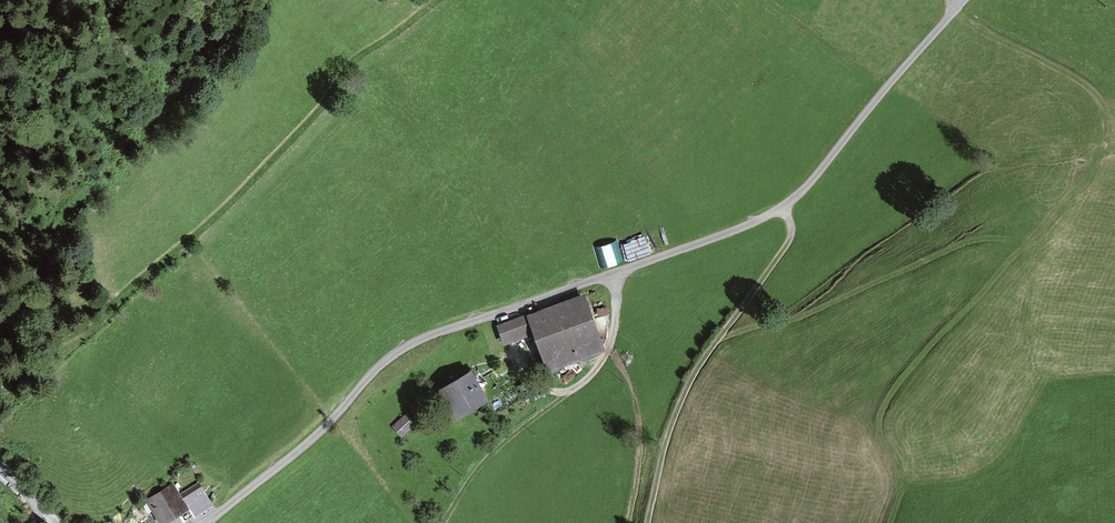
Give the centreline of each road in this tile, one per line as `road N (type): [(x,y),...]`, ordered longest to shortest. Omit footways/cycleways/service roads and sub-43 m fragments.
road 1 (track): [(889,522),(902,478),(880,418),(892,389),(1021,245),(1092,179),(1107,149),(1109,120),(1091,89),(956,8)]
road 2 (track): [(203,522),(280,467),(407,347),(628,270)]
road 3 (track): [(628,270),(786,207),(963,0)]
road 4 (track): [(650,522),(674,419),(696,374),(794,234),(786,207)]
road 5 (track): [(443,522),(484,462),(605,357),(628,270)]
road 6 (track): [(723,336),(823,306),(973,240),(1021,245)]

